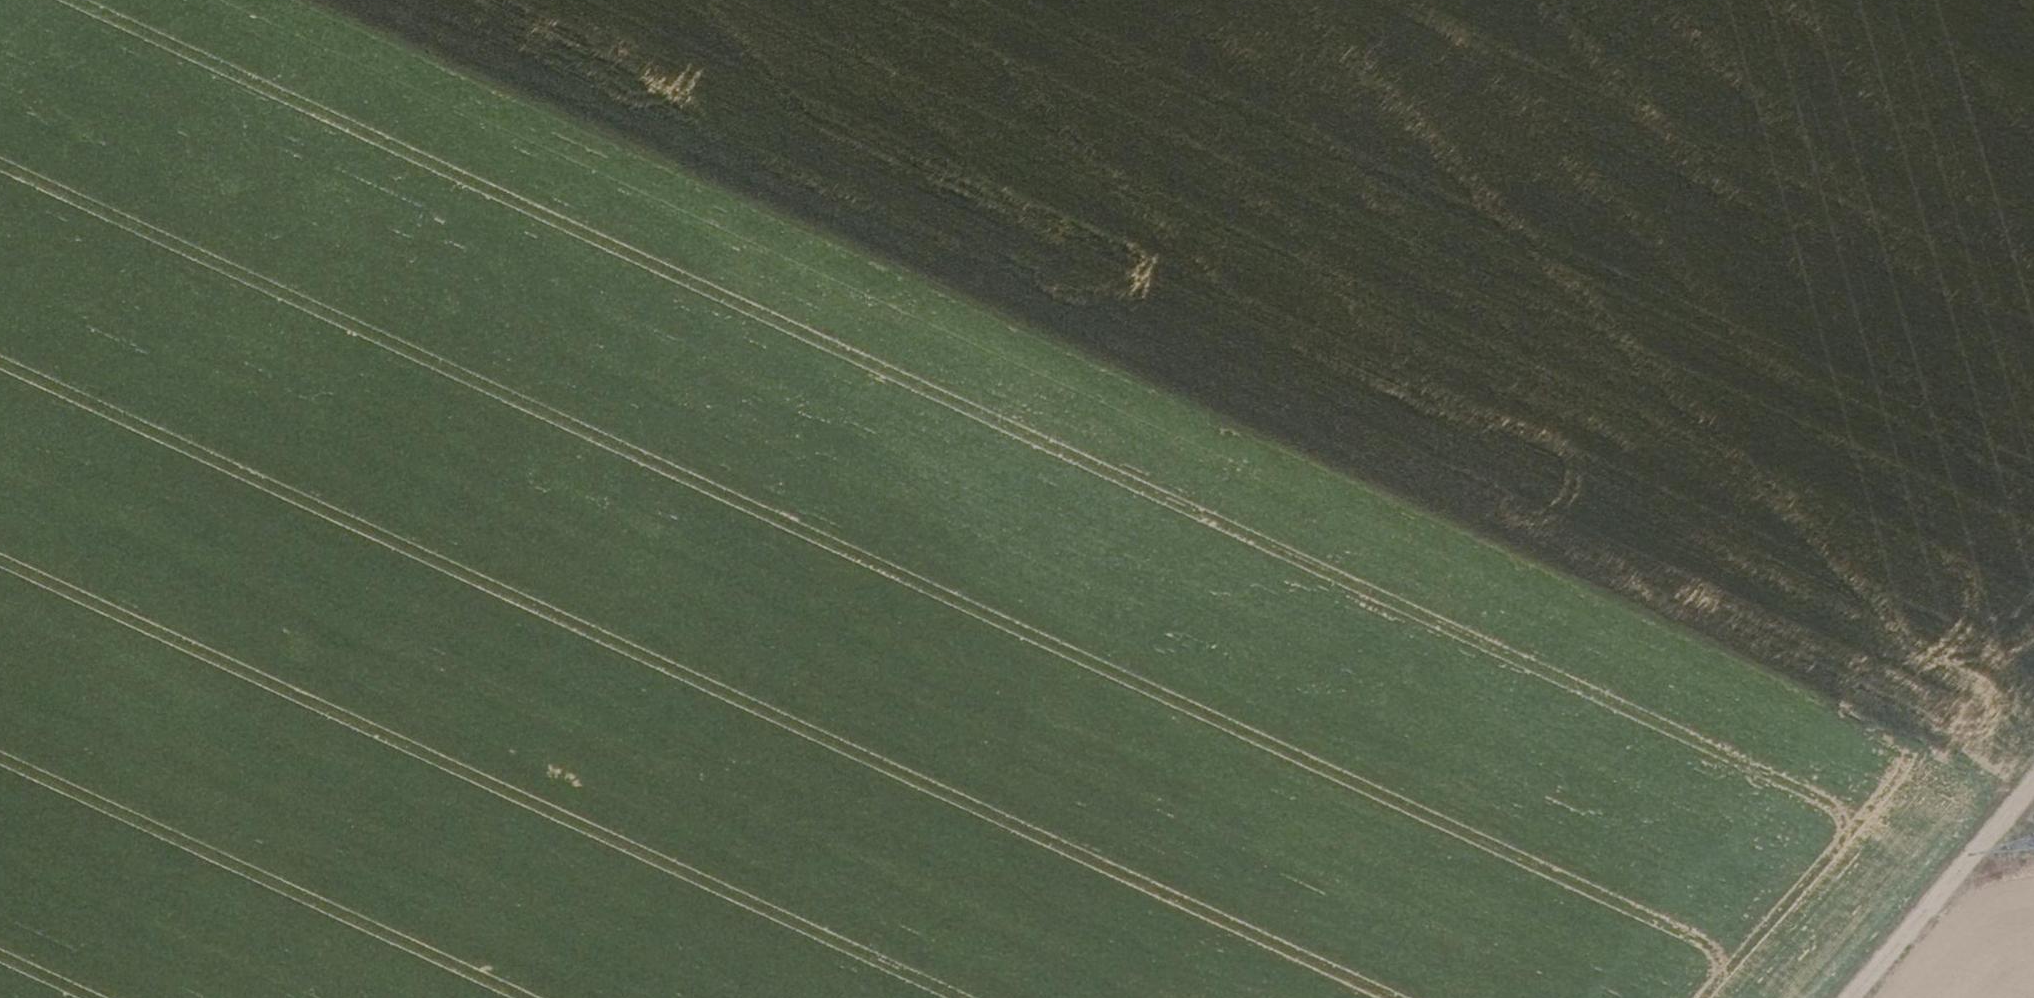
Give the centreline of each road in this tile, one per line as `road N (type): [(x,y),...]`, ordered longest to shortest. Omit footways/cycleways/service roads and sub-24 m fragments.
road 1 (track): [(1852,997),(2033,783)]

